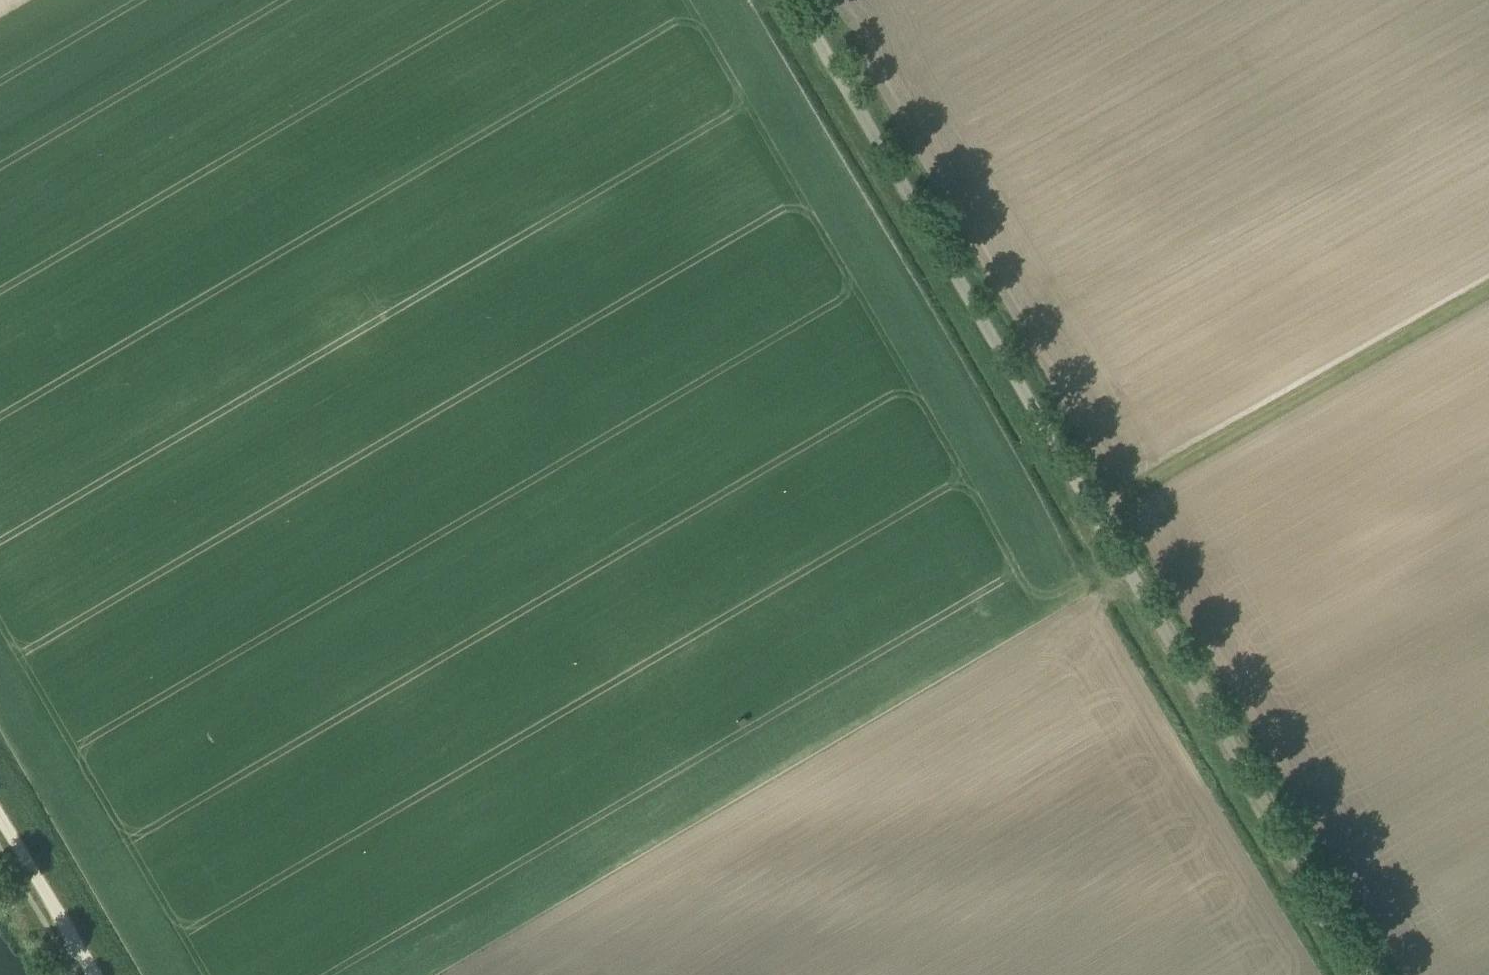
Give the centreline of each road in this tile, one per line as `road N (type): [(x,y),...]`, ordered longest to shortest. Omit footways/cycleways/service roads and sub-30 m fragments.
road 1 (unclassified): [(1361,974),(793,0)]
road 2 (track): [(0,818),(94,974)]

